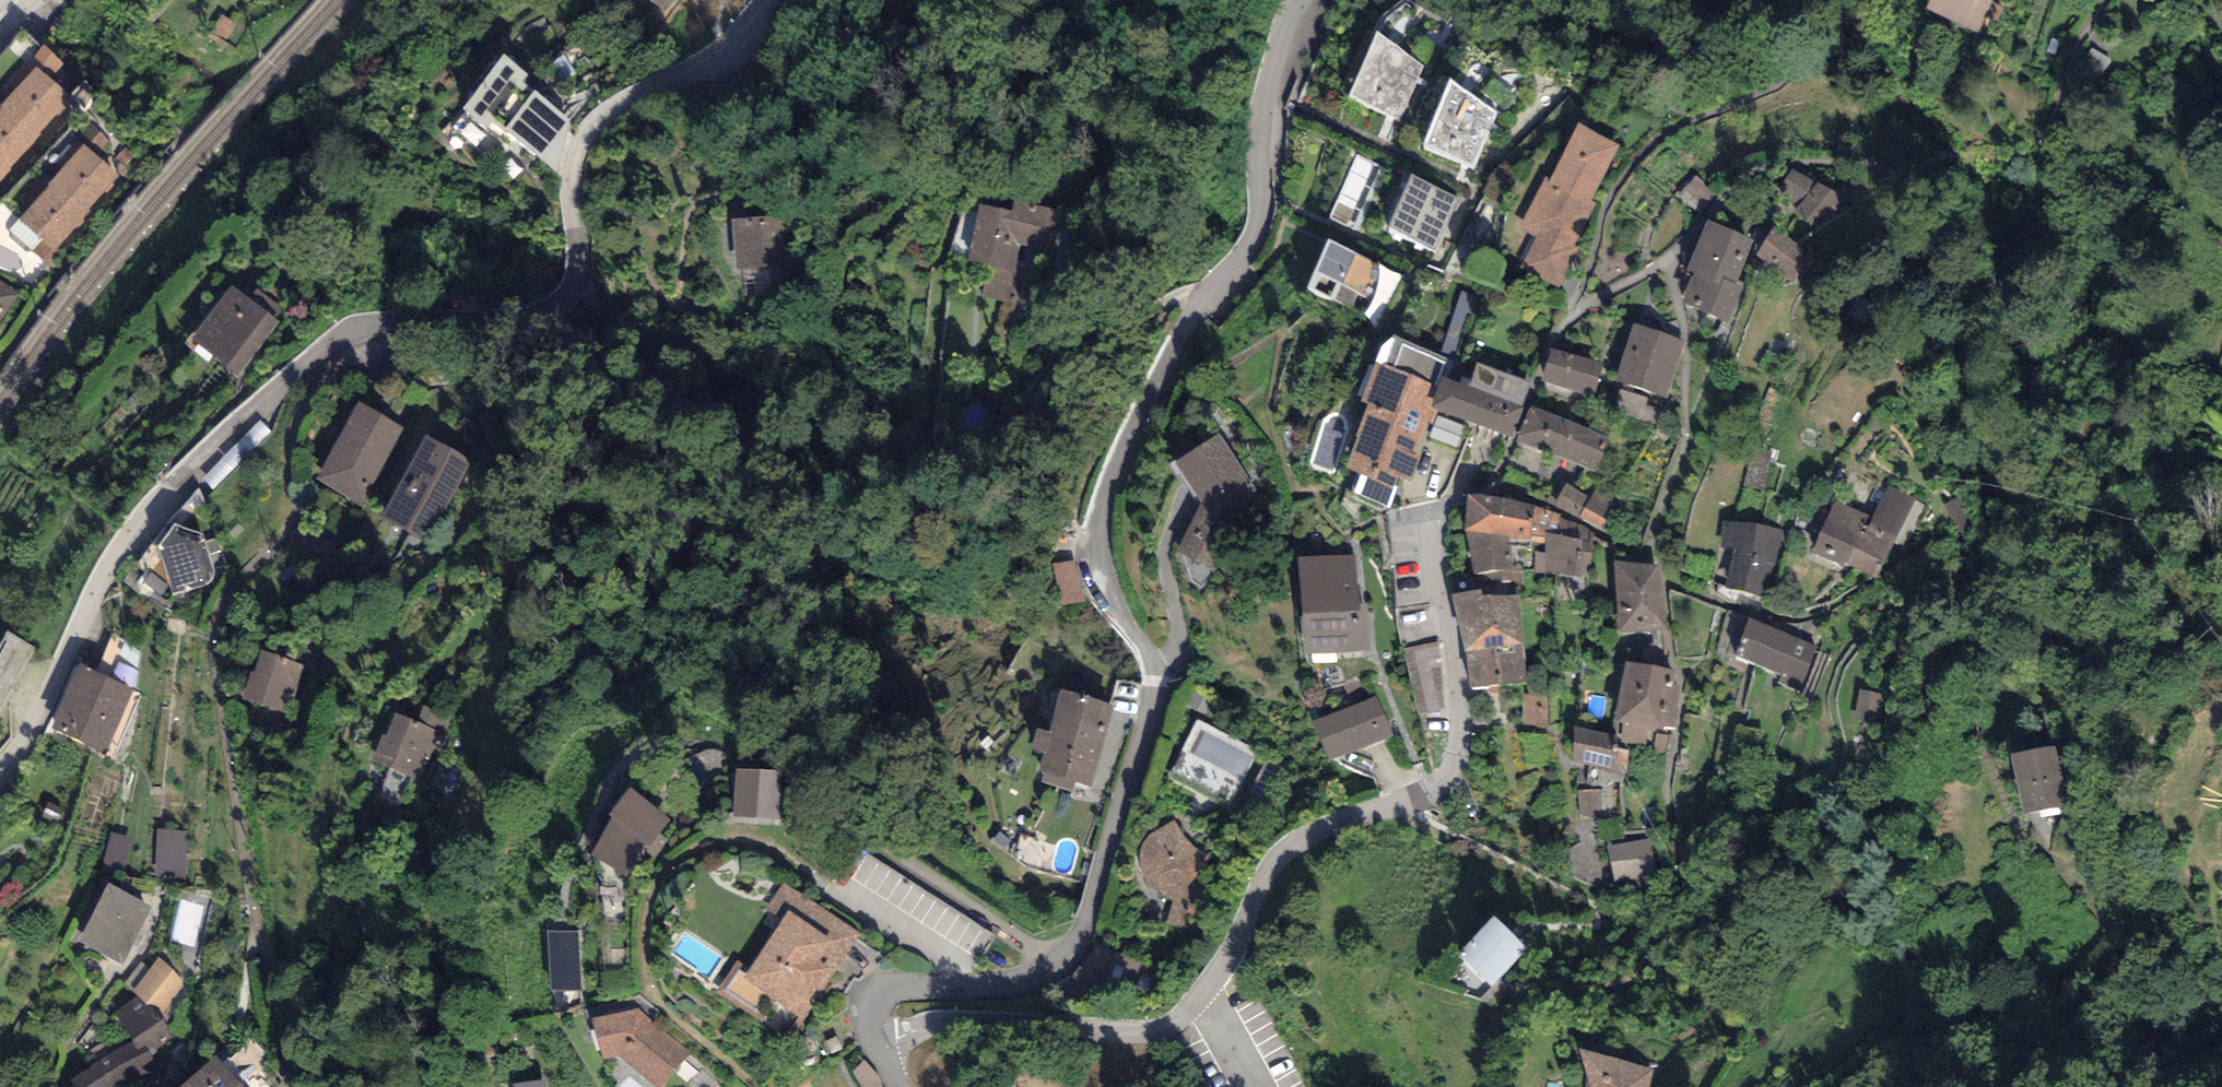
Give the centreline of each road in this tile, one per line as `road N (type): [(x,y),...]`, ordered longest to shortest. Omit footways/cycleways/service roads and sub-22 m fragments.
road 1 (residential): [(1295,0),(1262,124),(1255,230),(1184,329),(1106,498),(1103,563),(1147,655),(1153,694),(1088,916),(1065,953),(1034,973),(882,993),(873,1007),(880,1045)]
road 2 (residential): [(0,773),(31,733),(117,557),(160,500),(352,331),(512,321),(566,299),(580,266),(573,172),(591,127),(721,52),(769,0)]
road 3 (residential): [(880,1045),(960,1022),(1167,1028),(1202,997),(1282,854),(1447,776),(1459,708),(1428,539),(1441,507),(1468,487)]

